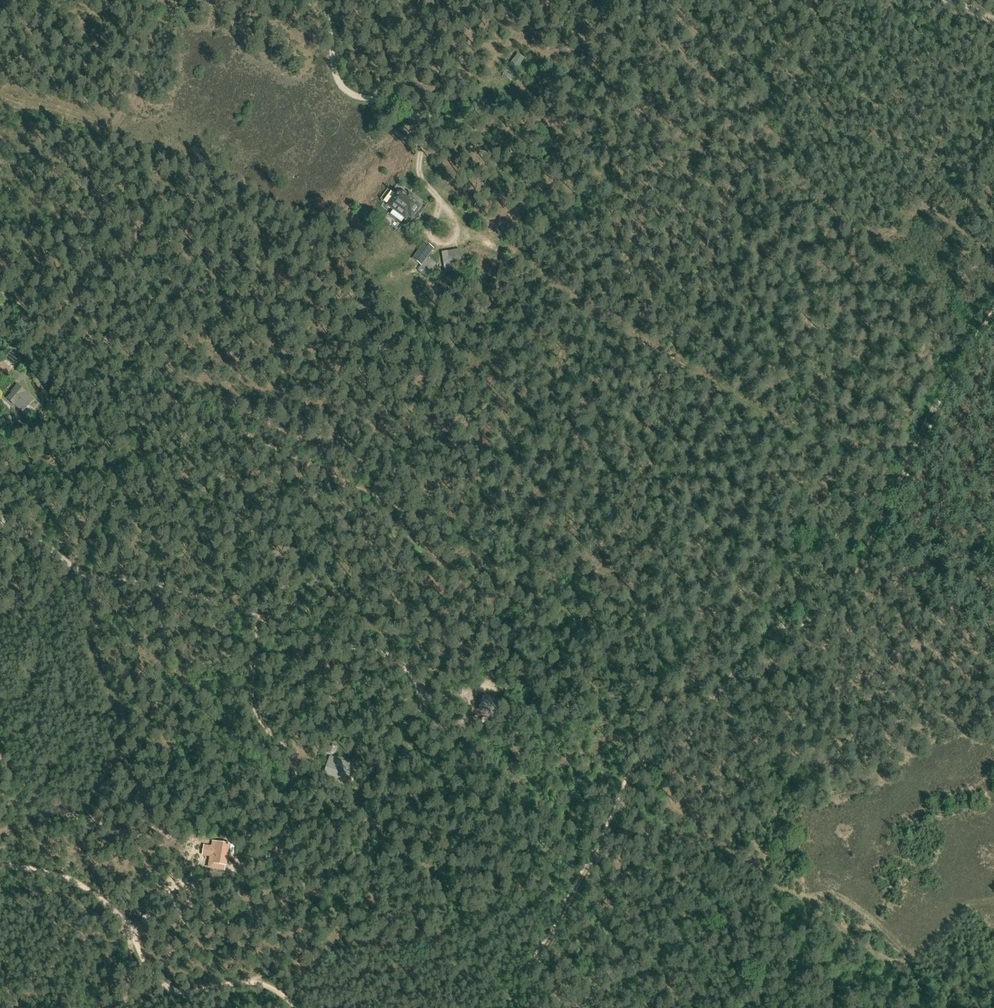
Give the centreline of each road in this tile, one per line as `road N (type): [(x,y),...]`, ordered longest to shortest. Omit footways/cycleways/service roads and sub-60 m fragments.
road 1 (track): [(514,1007),(636,777),(767,637),(788,622),(830,620),(993,319)]
road 2 (track): [(0,310),(596,602),(659,625),(672,644),(659,751)]
road 3 (track): [(437,202),(419,176),(423,137),(406,113),(333,83),(326,0)]

